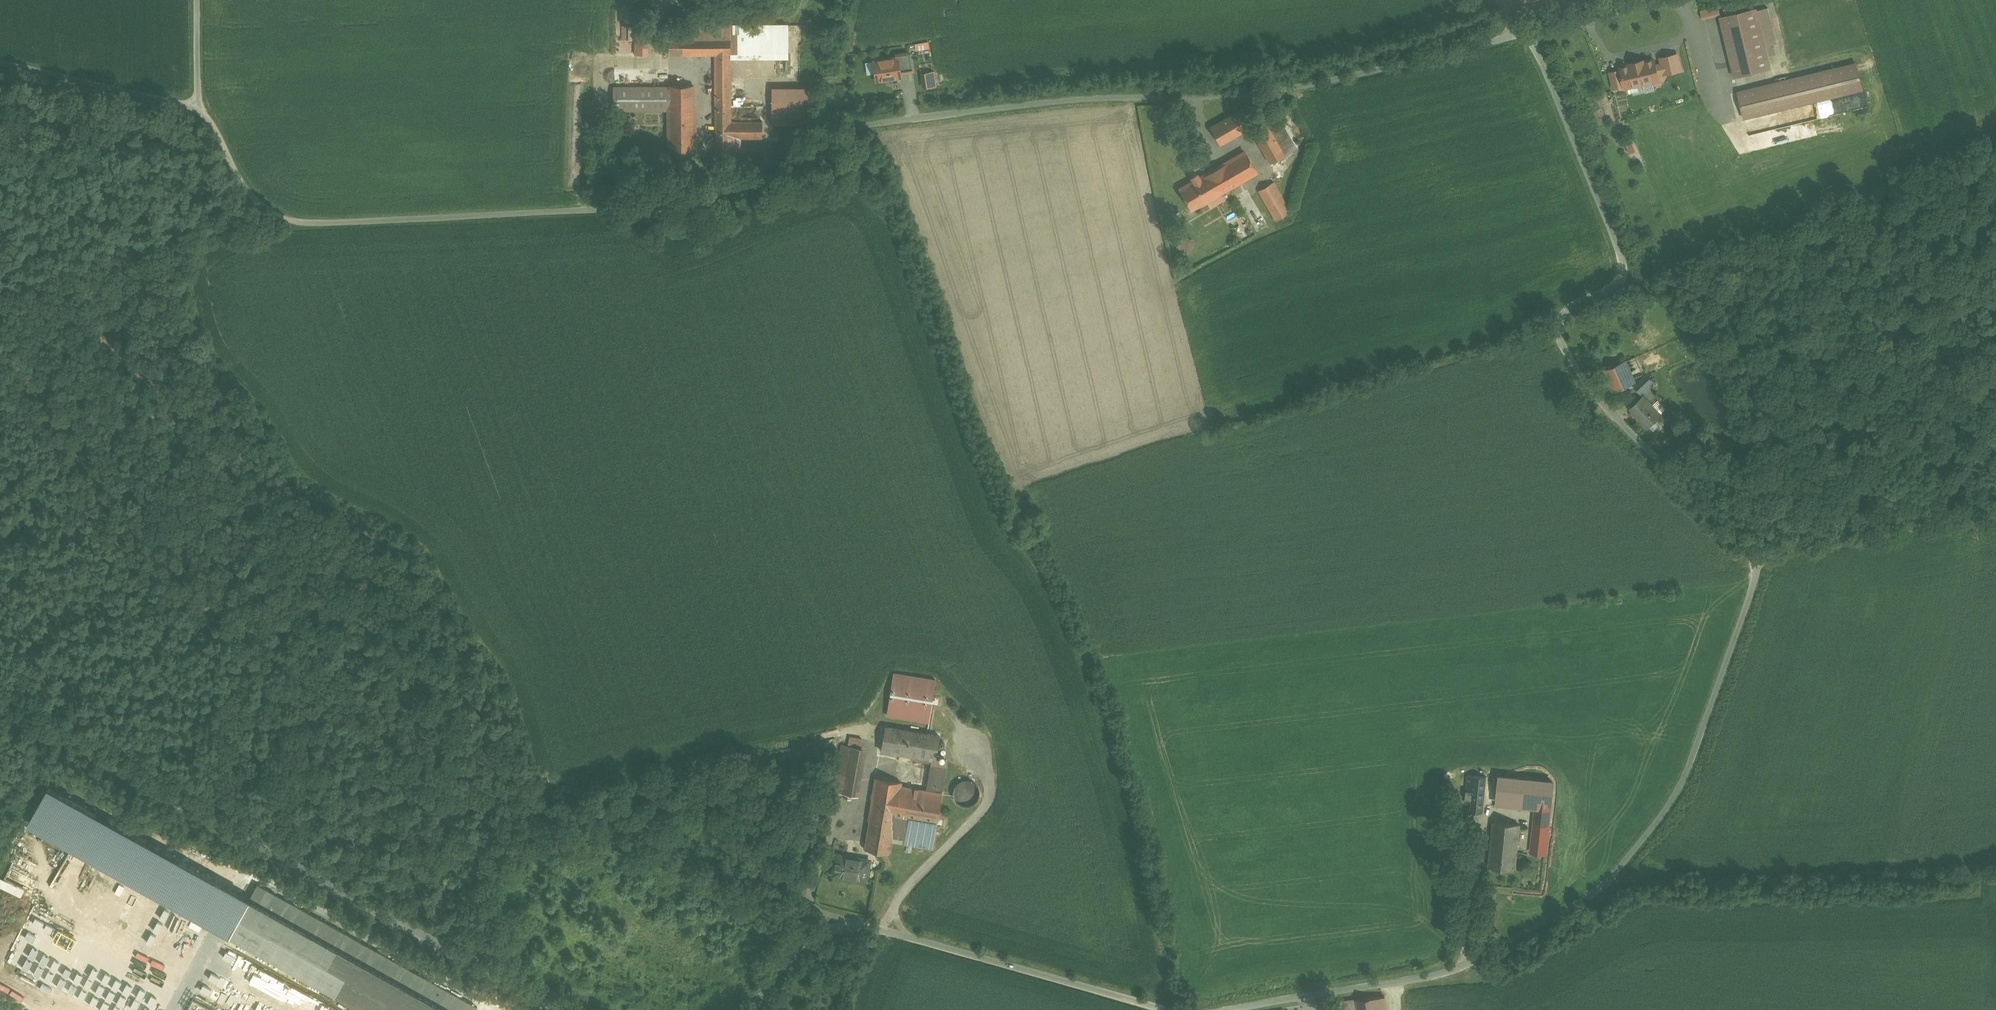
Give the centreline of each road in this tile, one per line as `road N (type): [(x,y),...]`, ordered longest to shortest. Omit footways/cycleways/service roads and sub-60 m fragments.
road 1 (residential): [(196,105),(244,183),(266,208),(294,221),(657,209),(796,172),(885,106),(1172,79),(1517,22)]
road 2 (residential): [(749,1009),(792,955),(850,924),(1203,1009),(1472,955),(1595,889),(1663,804),(1757,536)]
road 3 (residential): [(1757,536),(1624,426),(1585,379),(1562,320),(1567,302),(1628,265),(1563,108),(1517,22)]
road 4 (residential): [(0,712),(414,946),(542,1009)]
road 5 (residential): [(1757,536),(1995,496)]
road 6 (residential): [(0,63),(196,105)]

